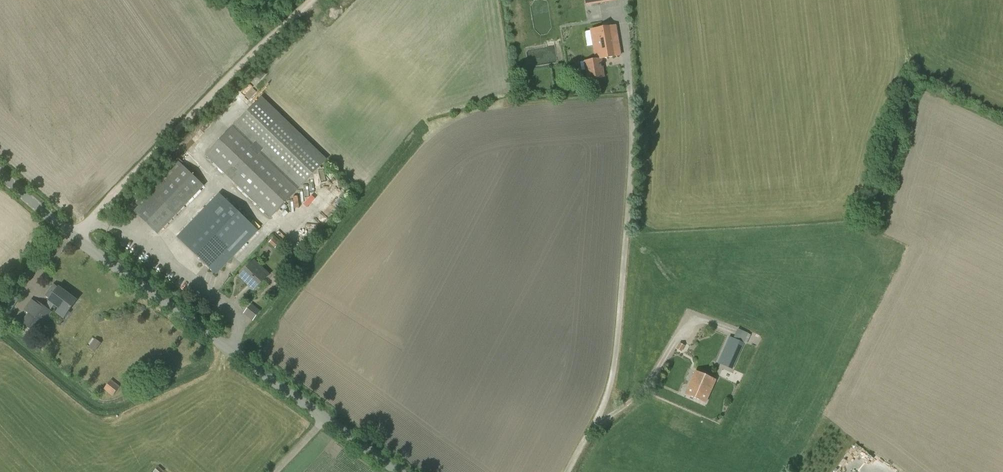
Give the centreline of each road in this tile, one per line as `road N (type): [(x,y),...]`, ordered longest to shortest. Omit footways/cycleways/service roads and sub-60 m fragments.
road 1 (tertiary): [(397,471),(80,242),(0,174)]

